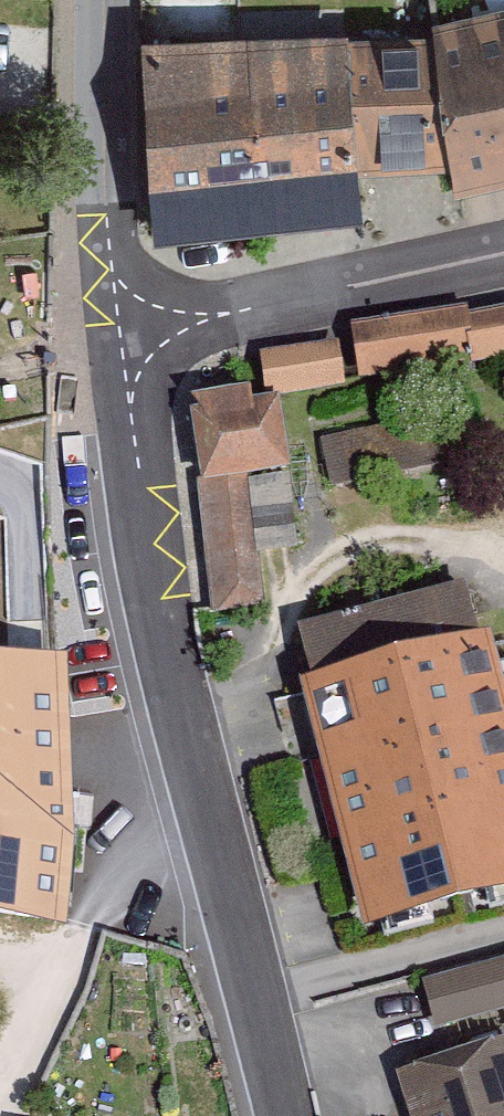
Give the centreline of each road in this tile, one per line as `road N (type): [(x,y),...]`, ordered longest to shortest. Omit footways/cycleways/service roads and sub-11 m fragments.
road 1 (tertiary): [(119,334),(167,702),(210,855)]
road 2 (residential): [(119,334),(503,258)]
road 3 (tertiary): [(98,0),(119,334)]
road 4 (residential): [(210,855),(23,1005),(0,1056)]
road 5 (tertiary): [(210,855),(280,1115)]

